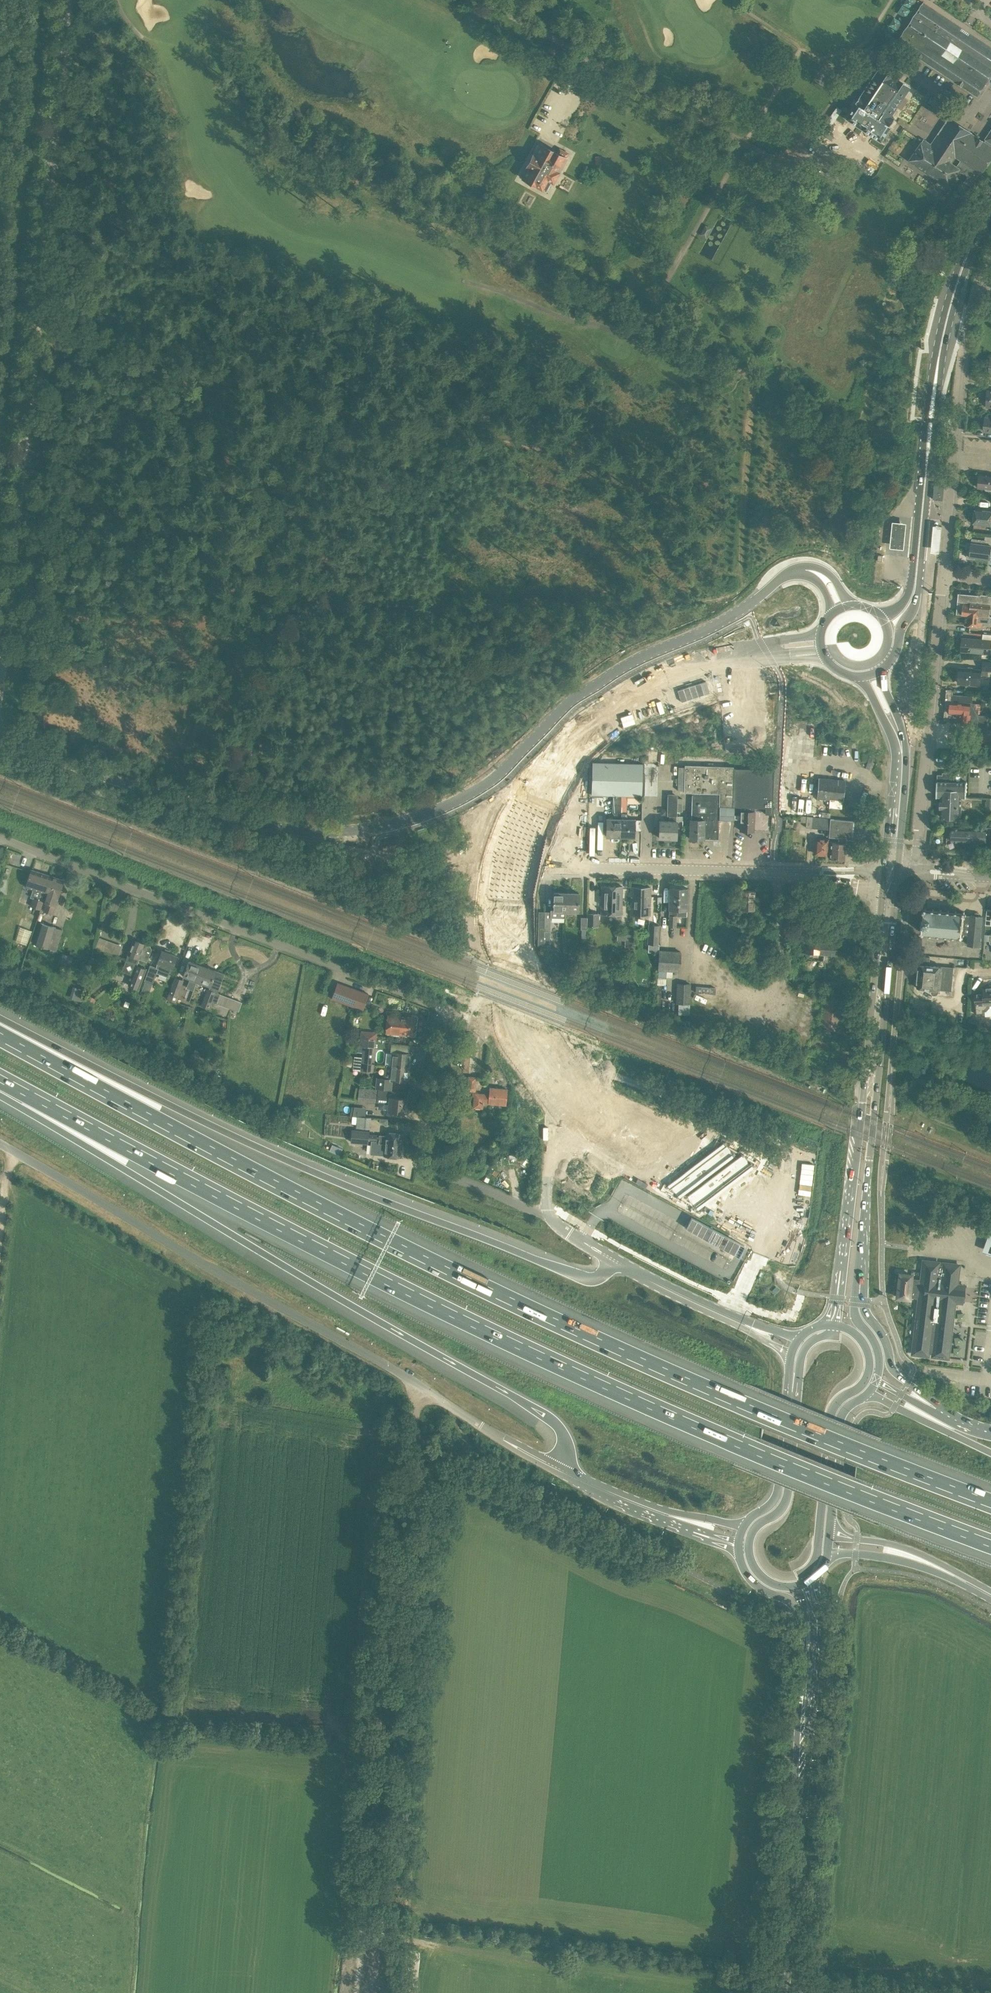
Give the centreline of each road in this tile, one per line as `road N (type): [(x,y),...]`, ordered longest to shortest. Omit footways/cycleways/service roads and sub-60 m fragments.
road 1 (motorway): [(990,1502),(765,1415),(355,1223),(0,1034)]
road 2 (motorway): [(0,1077),(324,1251),(761,1453),(990,1541)]
road 3 (primary): [(820,636),(697,655),(649,674),(583,720),(546,765),(514,824),(497,920),(510,1003),(570,1107),(662,1170),(804,1214),(833,1239),(840,1273)]
road 4 (primary): [(857,1276),(841,1236),(809,1206),(661,1158),(578,1102),(529,1029),(512,970),(509,892),(517,850),(566,752),(654,684),(702,665),(780,657)]
road 5 (tertiary): [(815,572),(786,574),(715,624),(598,682),(472,792),(384,826),(276,828),(0,739)]
road 6 (motorway): [(0,1089),(531,1407),(562,1435),(558,1470)]
road 7 (unclassified): [(0,682),(66,0)]
road 8 (motorway): [(613,1260),(602,1273),(583,1277),(419,1213),(221,1130),(0,1017)]
road 9 (unclassified): [(558,1470),(0,1144)]
road 10 (track): [(417,1383),(359,1992)]
road 11 (unclassified): [(455,1012),(0,840)]
road 12 (residential): [(898,858),(856,876),(545,868)]
road 13 (primary): [(782,1992),(812,1639)]
road 14 (unclassified): [(946,574),(956,403),(978,282)]
road 15 (primary): [(881,669),(919,589),(933,398)]
road 16 (unclassified): [(455,1012),(482,1024),(546,1122),(551,1221)]
road 17 (primary): [(933,398),(910,585),(901,606),(881,616)]
road 18 (residential): [(903,765),(926,764),(946,574)]
road 19 (primary): [(933,398),(956,281),(990,199)]
road 20 (primary): [(936,1408),(893,1370),(857,1276)]
road 21 (primary): [(613,1260),(745,1325)]
road 22 (residential): [(441,1155),(455,1012)]
road 23 (unclassified): [(860,1398),(885,1401),(990,1452)]
road 24 (unclassified): [(551,1221),(454,1173),(441,1155)]

